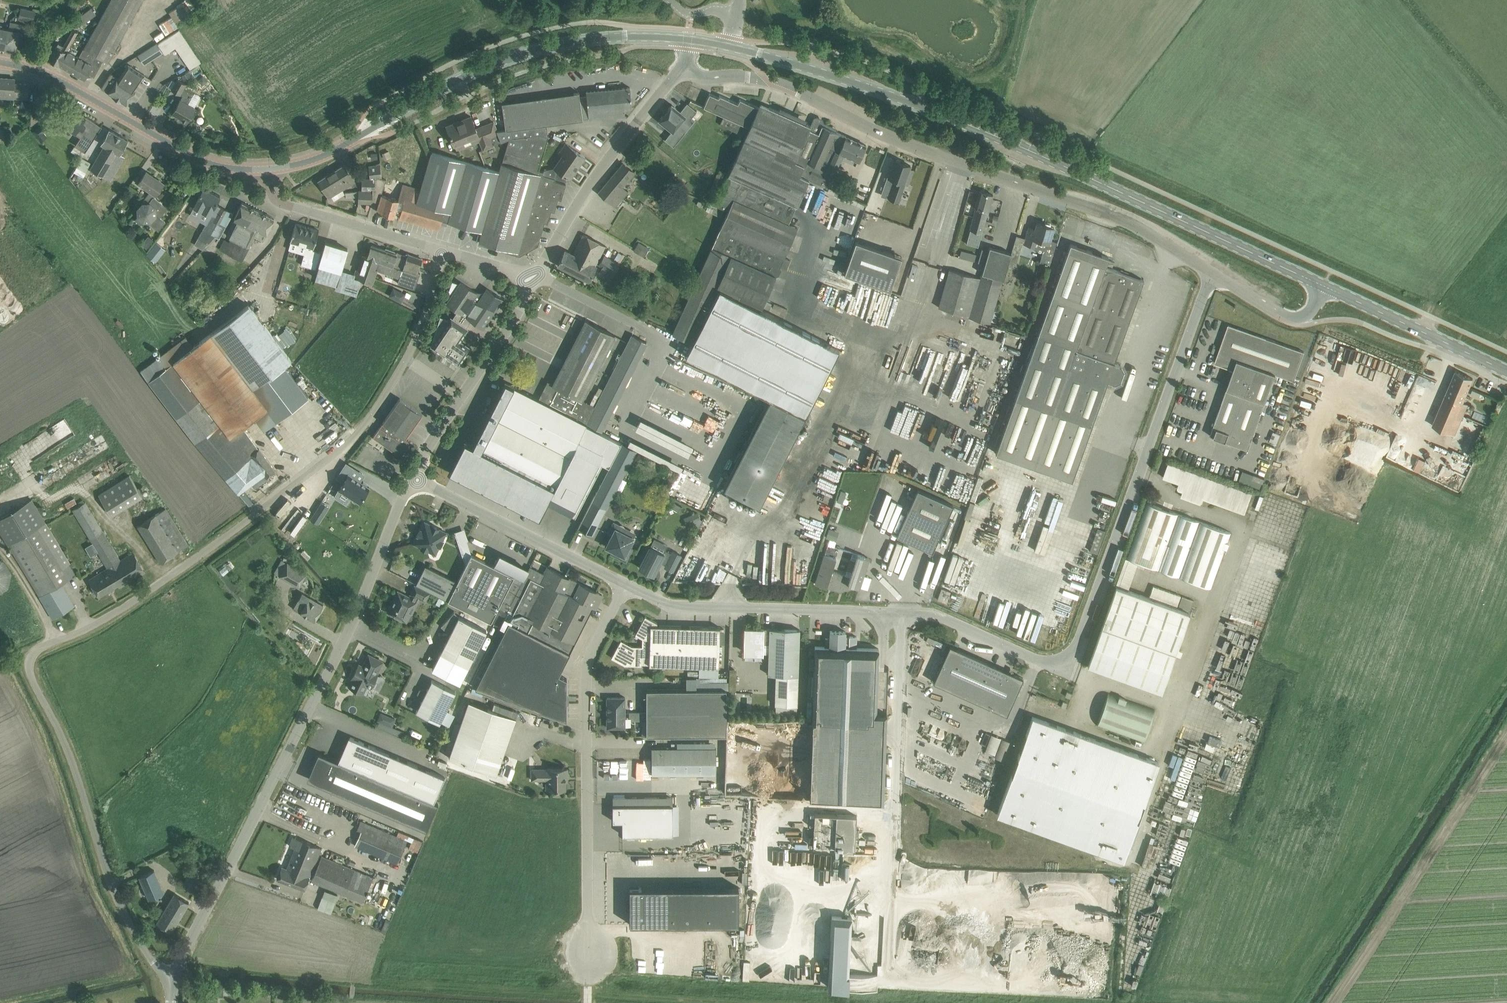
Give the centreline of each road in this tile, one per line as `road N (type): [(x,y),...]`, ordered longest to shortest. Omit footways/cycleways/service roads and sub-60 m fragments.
road 1 (unclassified): [(172,985),(113,884),(33,674),(36,651),(123,611),(341,451),(407,358),(443,251)]
road 2 (secondary): [(1324,285),(960,121),(729,47)]
road 3 (unclassified): [(901,612),(932,616),(1048,665),(1071,661),(1212,272)]
road 4 (unclassified): [(682,70),(769,81),(896,139),(1095,212),(1212,272)]
road 5 (unclassified): [(172,985),(352,626),(412,477)]
road 6 (secondary): [(263,168),(334,149),(486,67),(554,46),(689,38)]
road 7 (unclassified): [(588,953),(587,662),(625,584)]
road 8 (secondary): [(263,168),(210,161),(46,73),(0,62)]
road 9 (unclassified): [(625,584),(671,607),(901,612)]
road 10 (unclassified): [(892,879),(901,612)]
road 11 (unclassified): [(682,70),(600,171),(536,277)]
road 12 (unclassified): [(412,477),(625,584)]
road 13 (unclassified): [(412,477),(536,277)]
road 14 (unclassified): [(443,251),(285,201),(263,168)]
road 15 (secondary): [(1506,370),(1324,285)]

